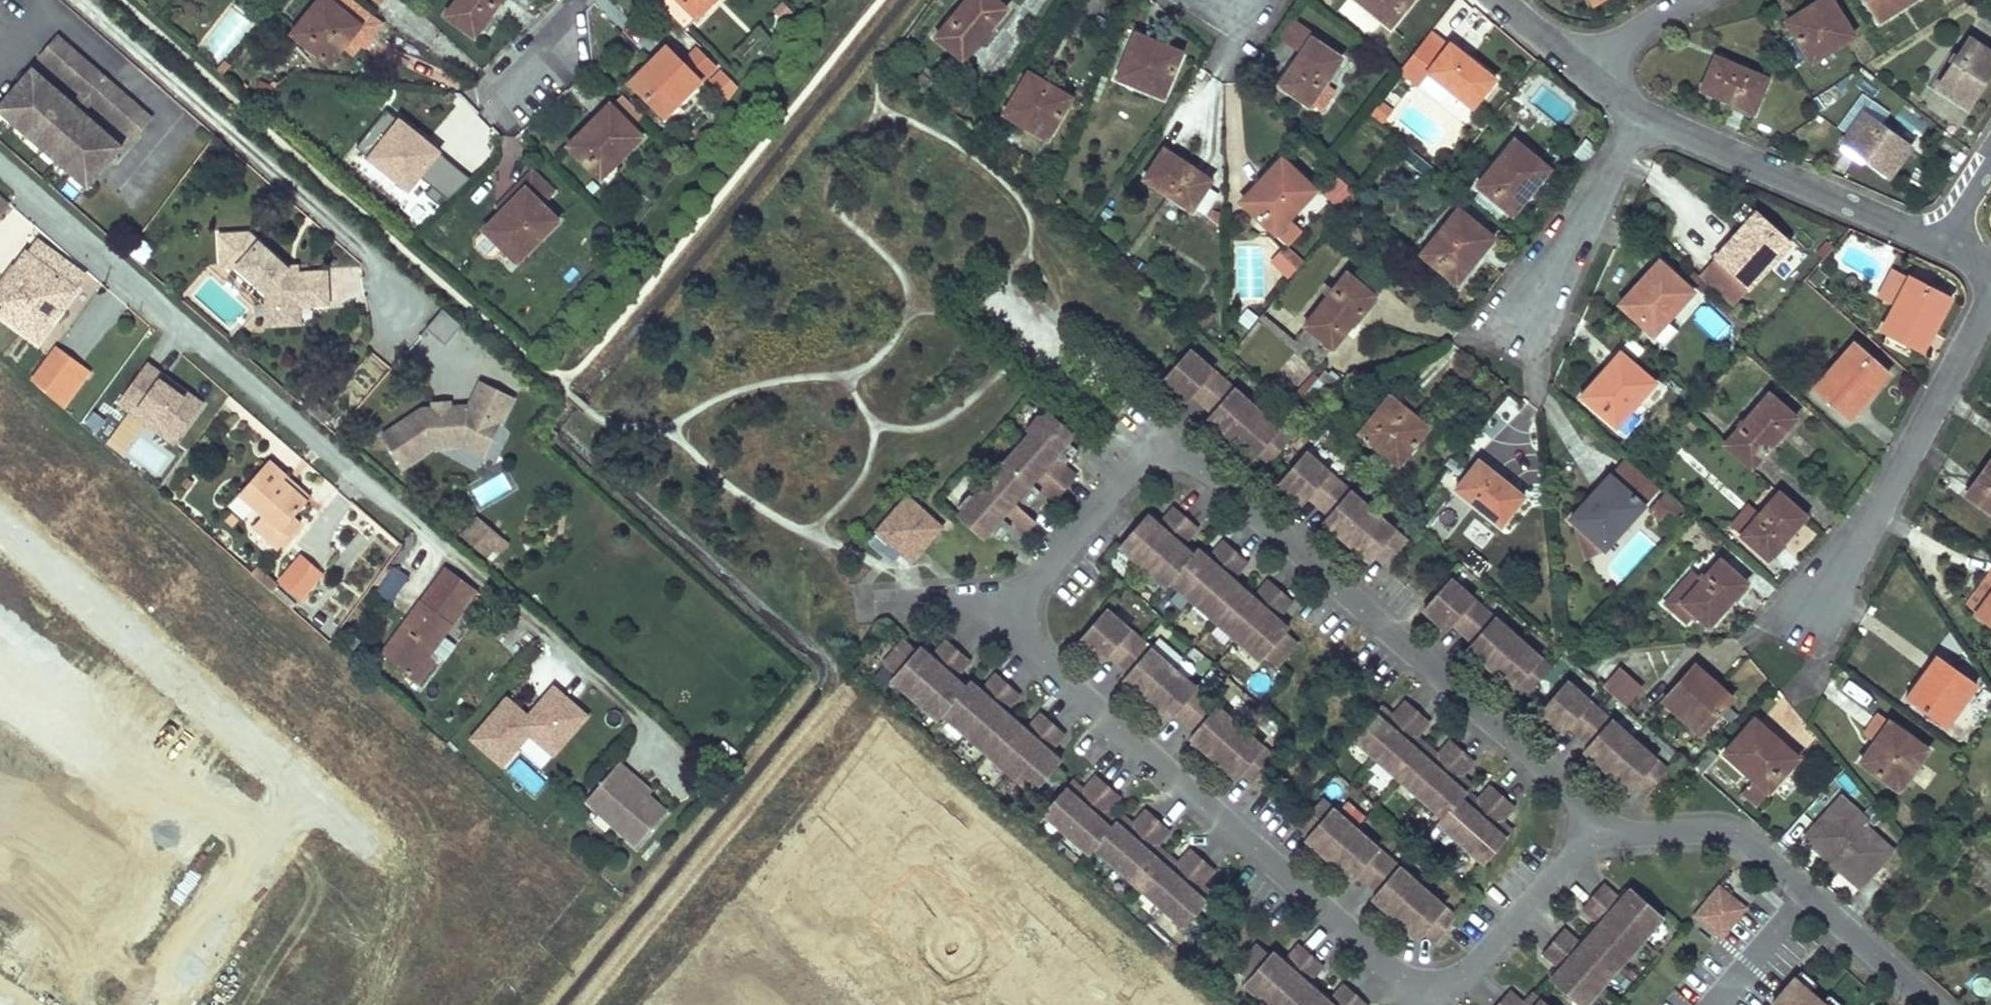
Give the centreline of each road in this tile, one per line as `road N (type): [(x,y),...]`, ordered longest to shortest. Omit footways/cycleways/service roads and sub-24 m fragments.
road 1 (residential): [(1443,998),(984,612),(1141,457),(1191,453),(1586,792),(1593,817)]
road 2 (residential): [(1944,1004),(1722,817),(1593,817)]
road 3 (residential): [(1811,614),(1990,301)]
road 4 (residential): [(1940,239),(1644,117)]
road 5 (residential): [(1519,350),(1644,117)]
road 6 (residential): [(1593,817),(1443,998)]
road 7 (residential): [(1708,0),(1583,71)]

